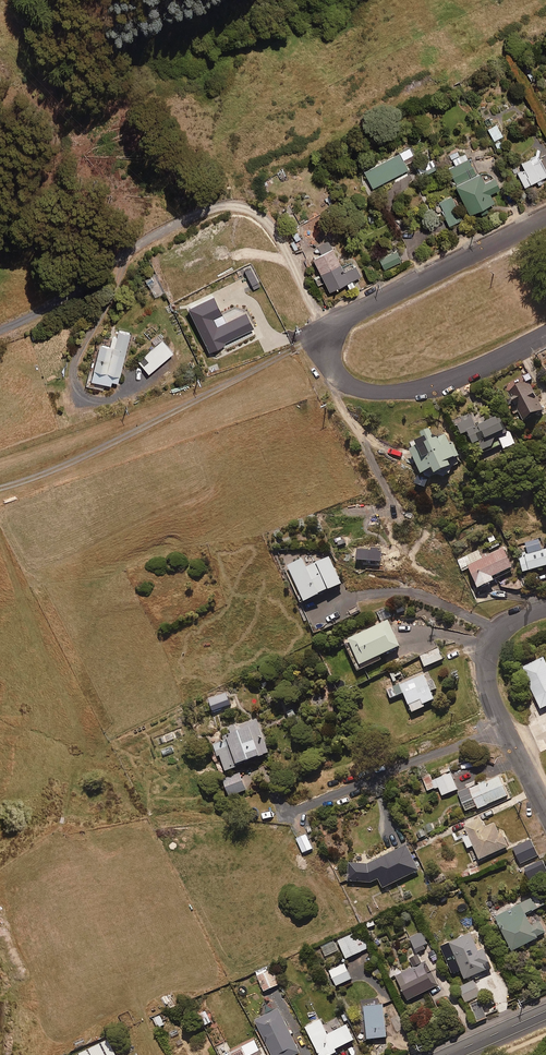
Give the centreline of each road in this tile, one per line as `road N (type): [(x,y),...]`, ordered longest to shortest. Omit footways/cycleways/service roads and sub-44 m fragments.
road 1 (residential): [(545,333),(467,373),(397,391),(353,386),(332,354),(353,313),(545,215)]
road 2 (track): [(0,318),(104,254),(193,212),(234,205),(269,224),(315,308),(340,327)]
road 3 (residential): [(545,609),(493,636),(486,679),(545,807)]

